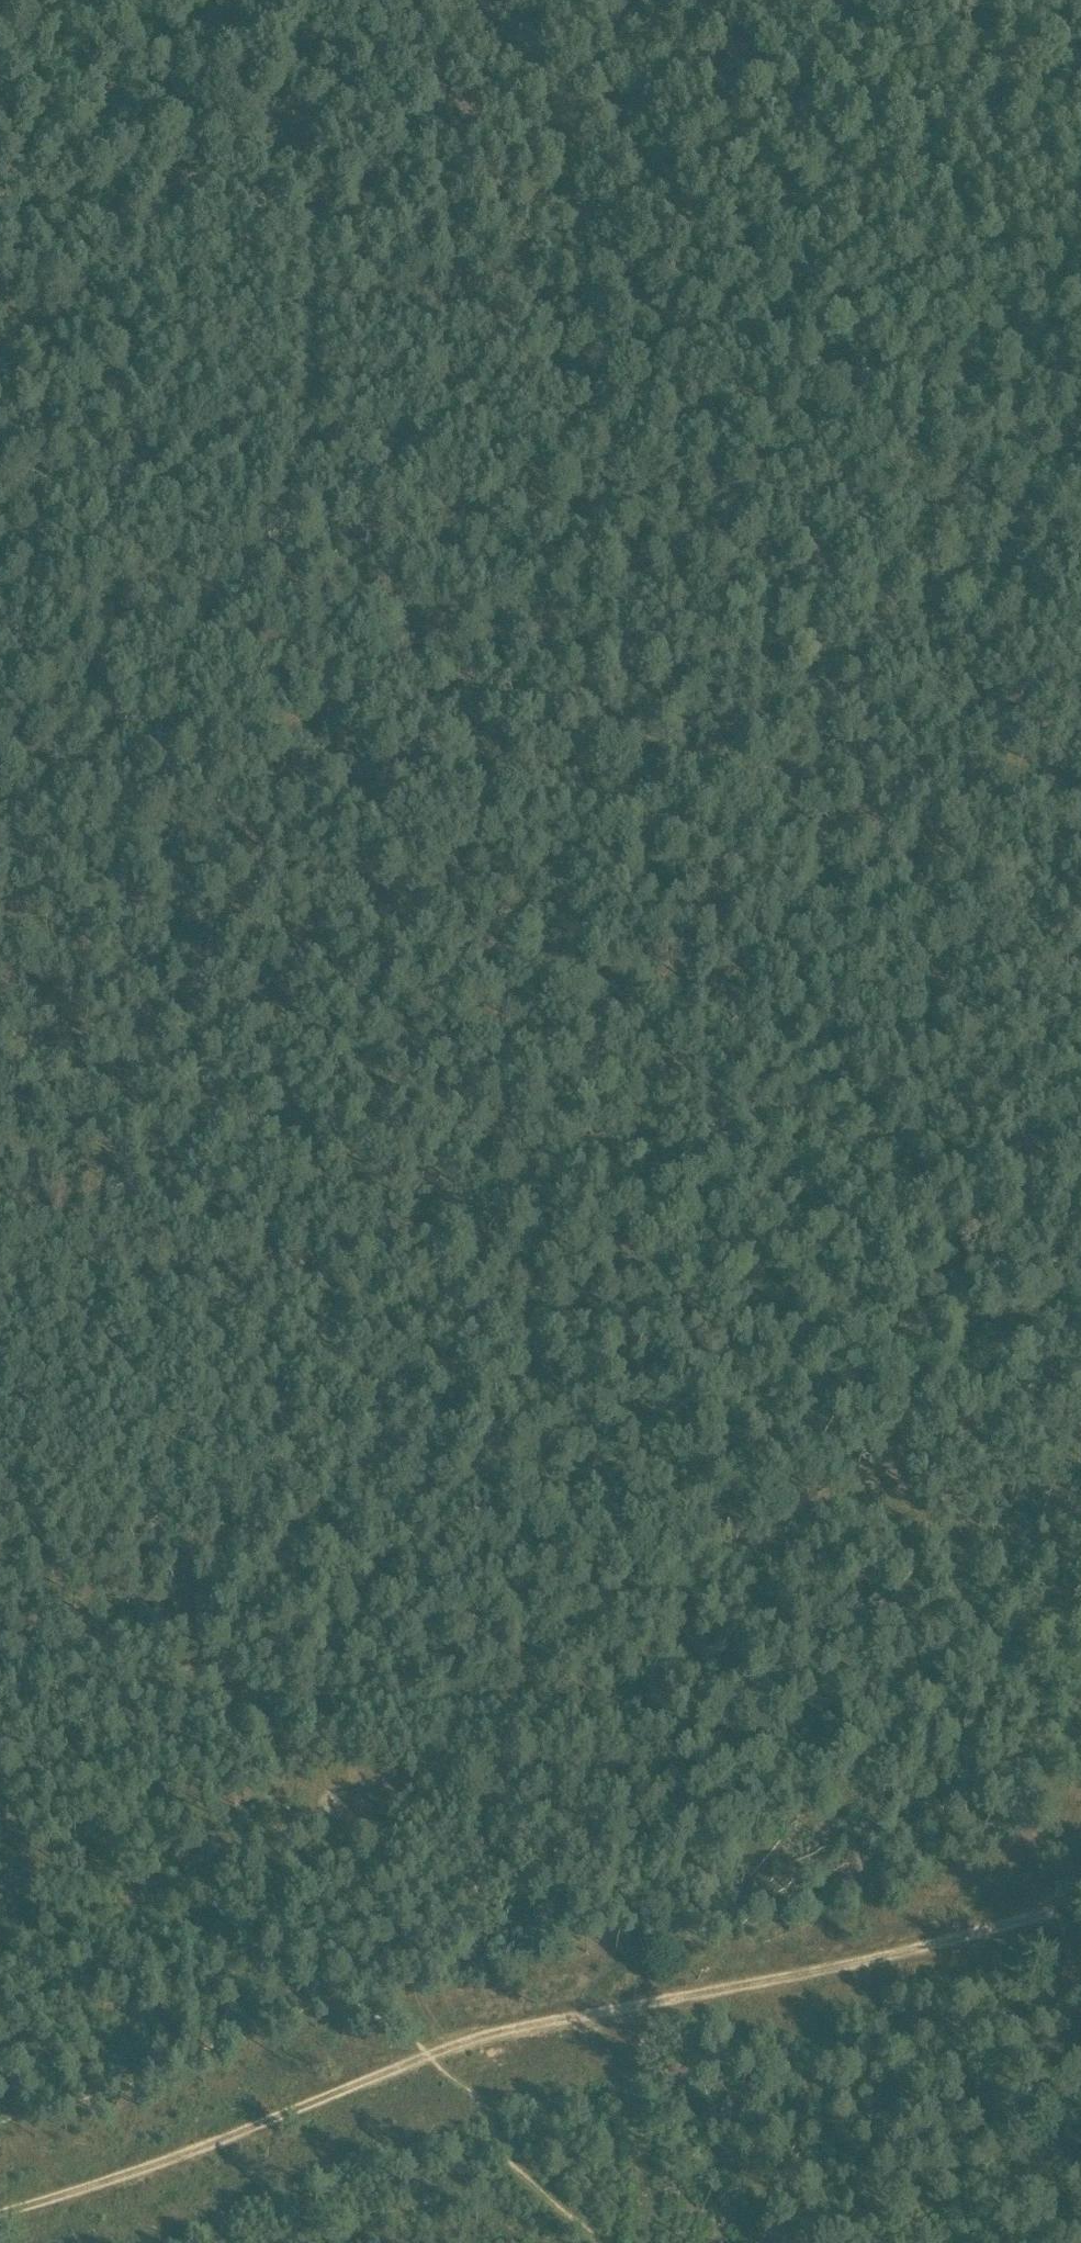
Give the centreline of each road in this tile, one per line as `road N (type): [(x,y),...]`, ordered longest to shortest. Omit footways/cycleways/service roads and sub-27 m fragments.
road 1 (track): [(0,2215),(77,2193),(492,2034),(939,1945),(1080,1901)]
road 2 (track): [(0,351),(310,121),(224,0)]

